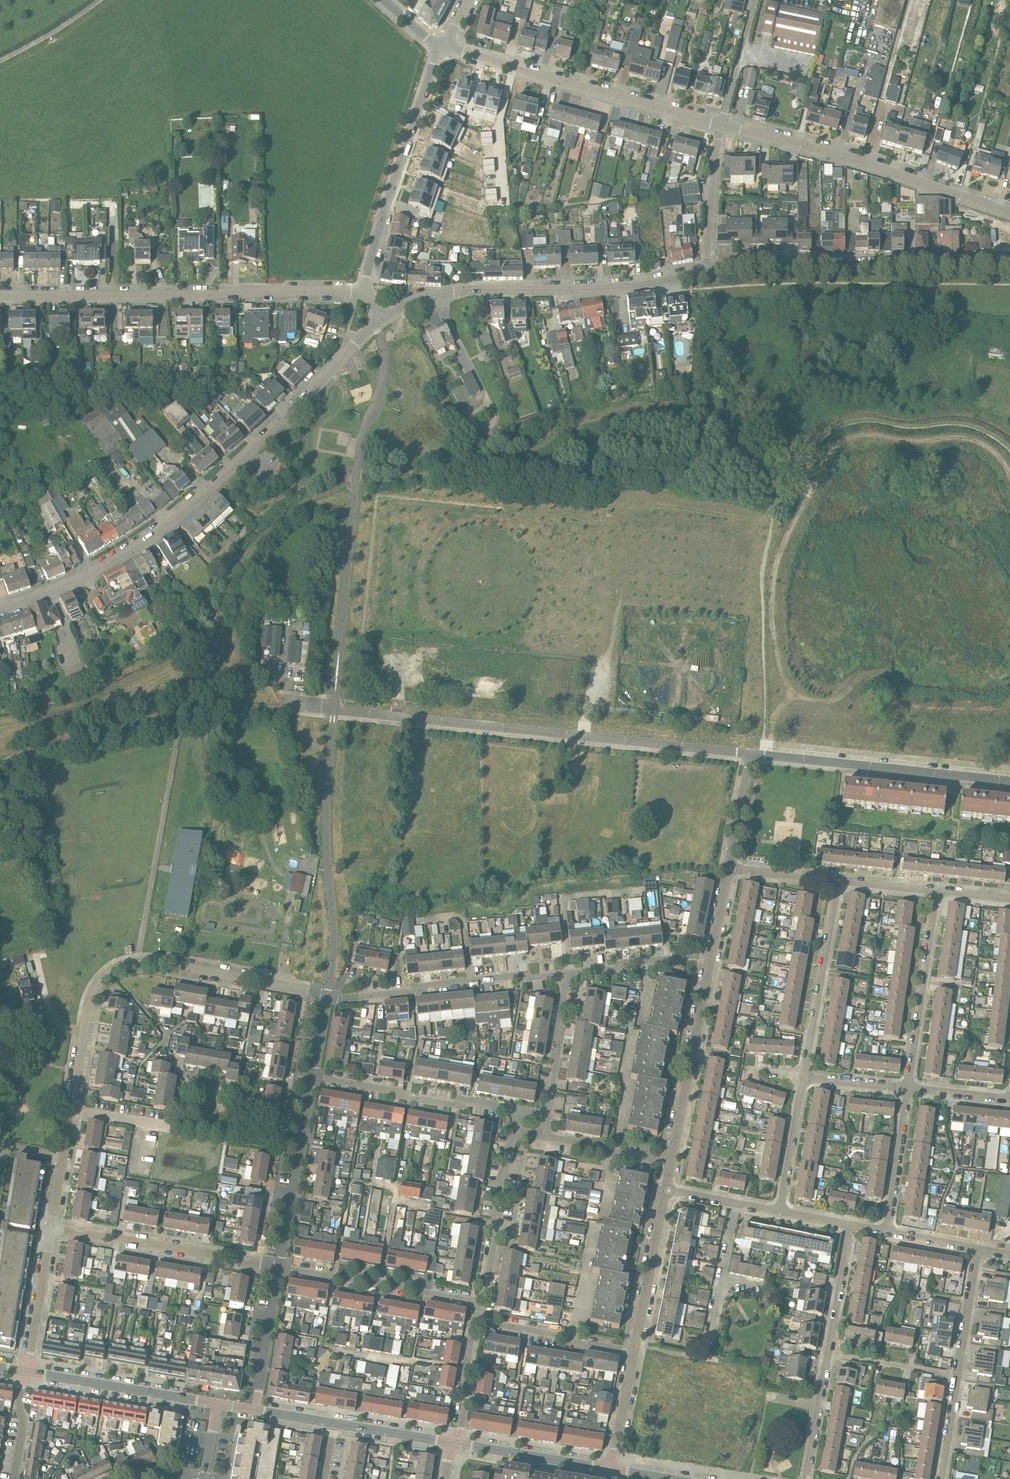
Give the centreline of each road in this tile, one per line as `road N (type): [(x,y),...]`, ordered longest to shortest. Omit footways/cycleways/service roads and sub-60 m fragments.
road 1 (tertiary): [(0,612),(92,572),(153,534),(226,476),(377,322)]
road 2 (residential): [(751,753),(333,709)]
road 3 (residential): [(366,290),(0,296)]
road 4 (tertiary): [(377,322),(451,293),(609,289),(703,271)]
road 5 (tertiary): [(703,271),(1009,267)]
road 6 (unclassified): [(1009,213),(725,122)]
road 7 (unclassified): [(725,122),(440,47)]
road 8 (residential): [(83,1034),(96,987),(126,964),(328,995)]
road 9 (residential): [(1009,781),(751,753)]
road 10 (unclassified): [(366,290),(440,47)]
road 11 (residential): [(328,995),(566,974)]
road 12 (residential): [(278,1267),(52,1228)]
road 13 (residential): [(671,1162),(711,959)]
road 14 (residential): [(516,1109),(413,1100),(314,1077)]
road 15 (residential): [(480,1302),(278,1267)]
road 16 (residential): [(806,1076),(838,880)]
road 17 (residential): [(910,1087),(936,891)]
road 18 (residential): [(314,1077),(278,1267)]
road 19 (residential): [(218,1404),(28,1371)]
road 20 (residential): [(480,1302),(513,1132)]
road 21 (residential): [(634,1352),(667,1189)]
road 22 (residential): [(614,1468),(454,1443)]
road 23 (residential): [(634,1352),(477,1322)]
road 24 (residential): [(569,973),(565,897),(641,890)]
road 25 (residential): [(703,271),(725,122)]
road 26 (residential): [(28,1371),(52,1228)]
road 27 (residential): [(278,1267),(256,1410)]
road 28 (residential): [(889,1230),(910,1087)]
road 29 (residential): [(569,973),(711,959)]
road 30 (residential): [(547,1114),(566,974)]
road 31 (residential): [(779,1211),(806,1076)]
road 32 (residential): [(829,1354),(851,1224)]
road 33 (residential): [(958,1376),(829,1354)]
road 34 (residential): [(671,1162),(544,1135)]
road 35 (residential): [(958,1376),(977,1248)]
road 36 (unclassified): [(725,122),(756,0)]
road 37 (residential): [(808,1478),(829,1354)]
road 38 (residential): [(454,1443),(477,1322)]
road 39 (residential): [(454,1443),(333,1423)]

